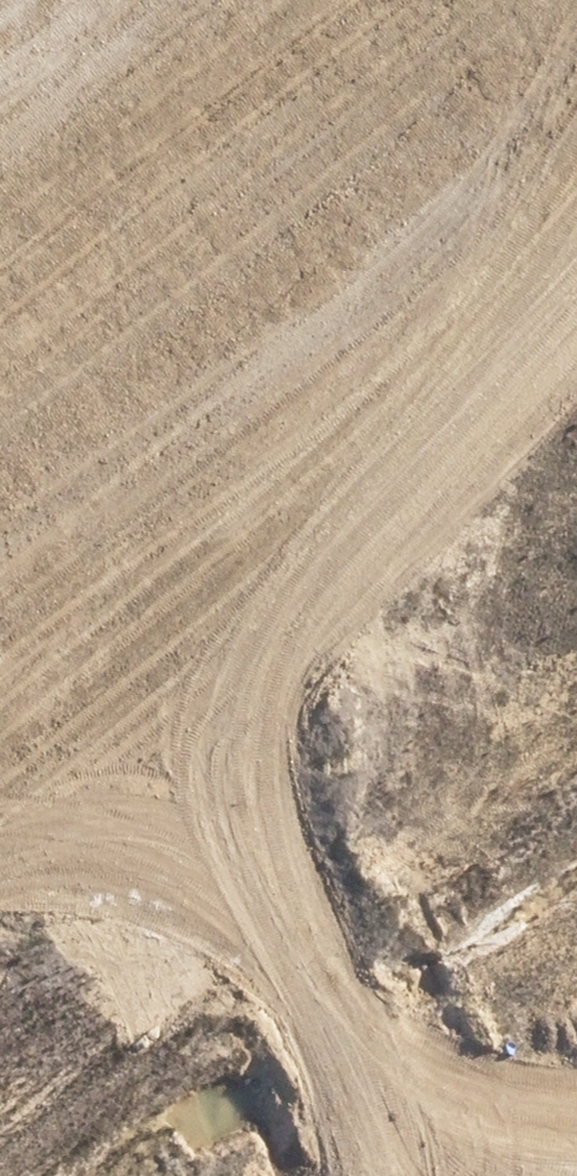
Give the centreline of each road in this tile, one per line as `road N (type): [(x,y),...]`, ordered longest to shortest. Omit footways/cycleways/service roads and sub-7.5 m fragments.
road 1 (secondary): [(0,707),(114,637),(576,230)]
road 2 (secondary): [(576,418),(372,606),(0,879)]
road 3 (unknown): [(322,0),(576,191)]

